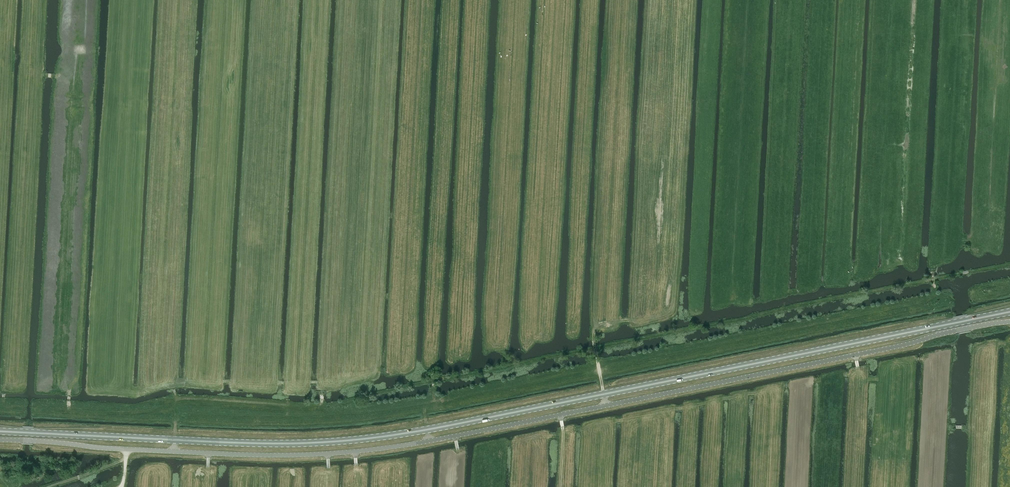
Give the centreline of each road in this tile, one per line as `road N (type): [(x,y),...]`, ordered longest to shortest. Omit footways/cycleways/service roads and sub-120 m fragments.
road 1 (primary): [(0,431),(270,443),(384,436),(1009,311)]
road 2 (unclassified): [(1009,321),(357,451),(125,449)]
road 3 (unclassified): [(125,449),(0,439)]

